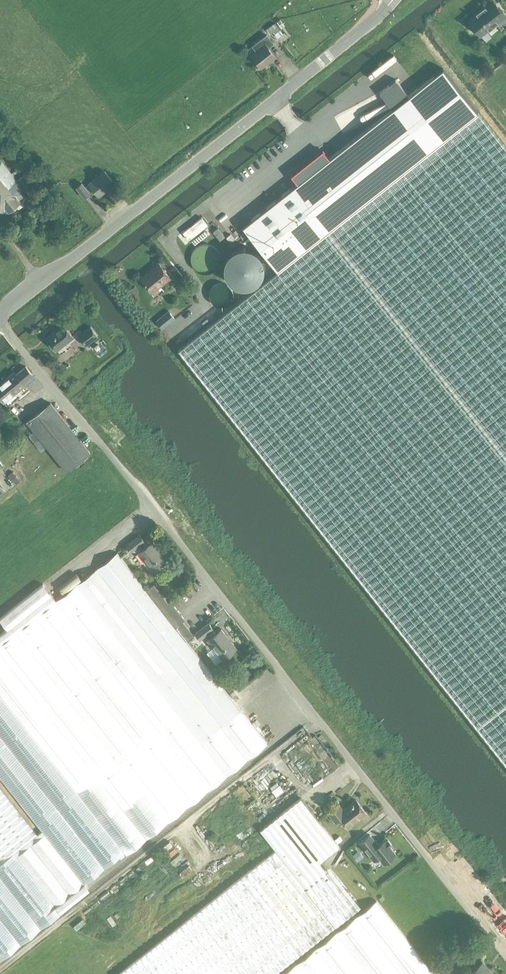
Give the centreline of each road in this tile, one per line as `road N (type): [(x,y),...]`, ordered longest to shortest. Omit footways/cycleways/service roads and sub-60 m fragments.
road 1 (unclassified): [(505,957),(0,319)]
road 2 (tertiary): [(0,314),(394,0)]

